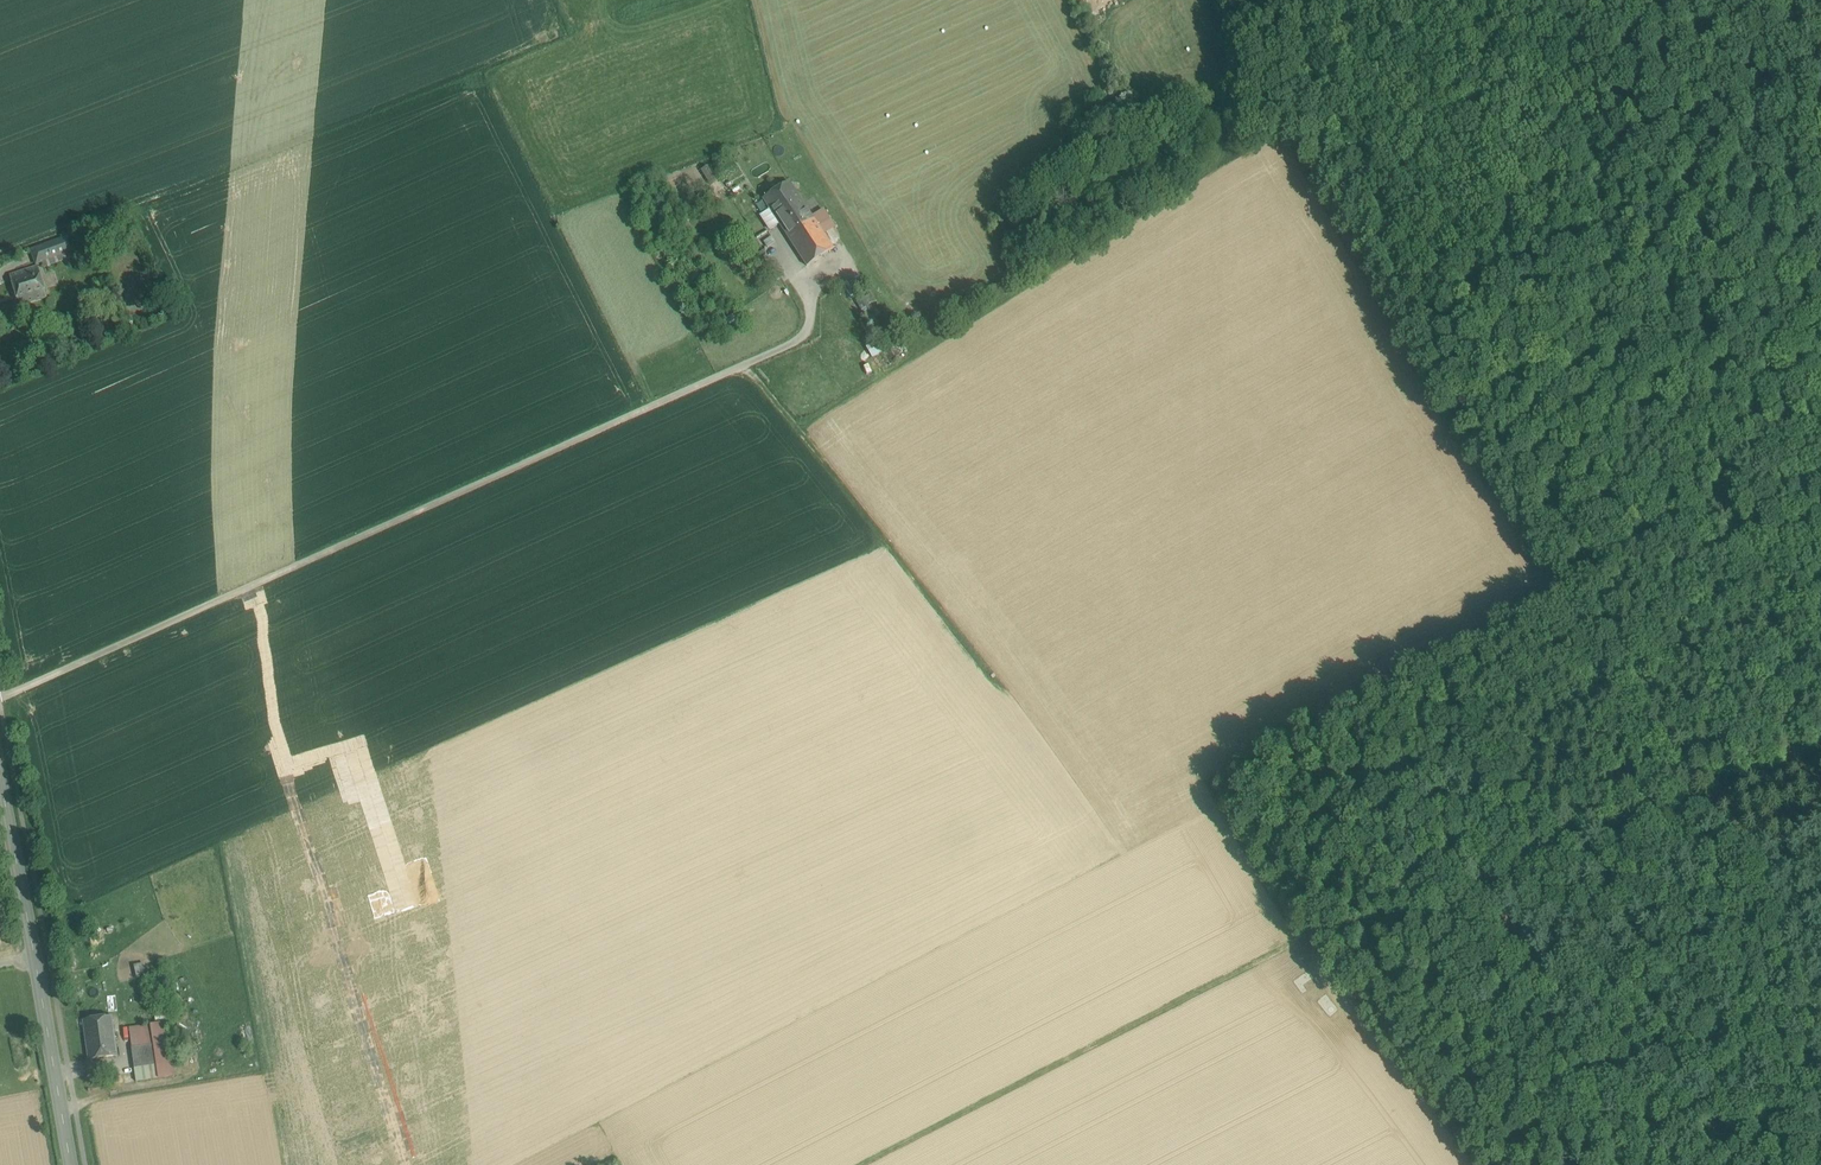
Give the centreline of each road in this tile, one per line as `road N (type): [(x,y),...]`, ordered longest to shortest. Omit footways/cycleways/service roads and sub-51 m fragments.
road 1 (track): [(1289,0),(1313,89),(1429,354),(1559,498),(1636,673),(1504,751),(1571,839)]
road 2 (track): [(0,698),(788,347),(808,333),(812,302),(774,237)]
road 3 (track): [(1571,839),(1534,858),(1479,904),(1441,919),(1317,932),(861,1164)]
road 4 (secondary): [(0,778),(70,1164)]
road 5 (track): [(941,341),(1204,172),(1235,119)]
road 6 (track): [(1441,919),(1487,974),(1608,1164)]
road 7 (track): [(1820,762),(1701,810),(1571,839)]
road 8 (track): [(1636,673),(1701,810)]
road 9 (track): [(1559,498),(1668,416)]

